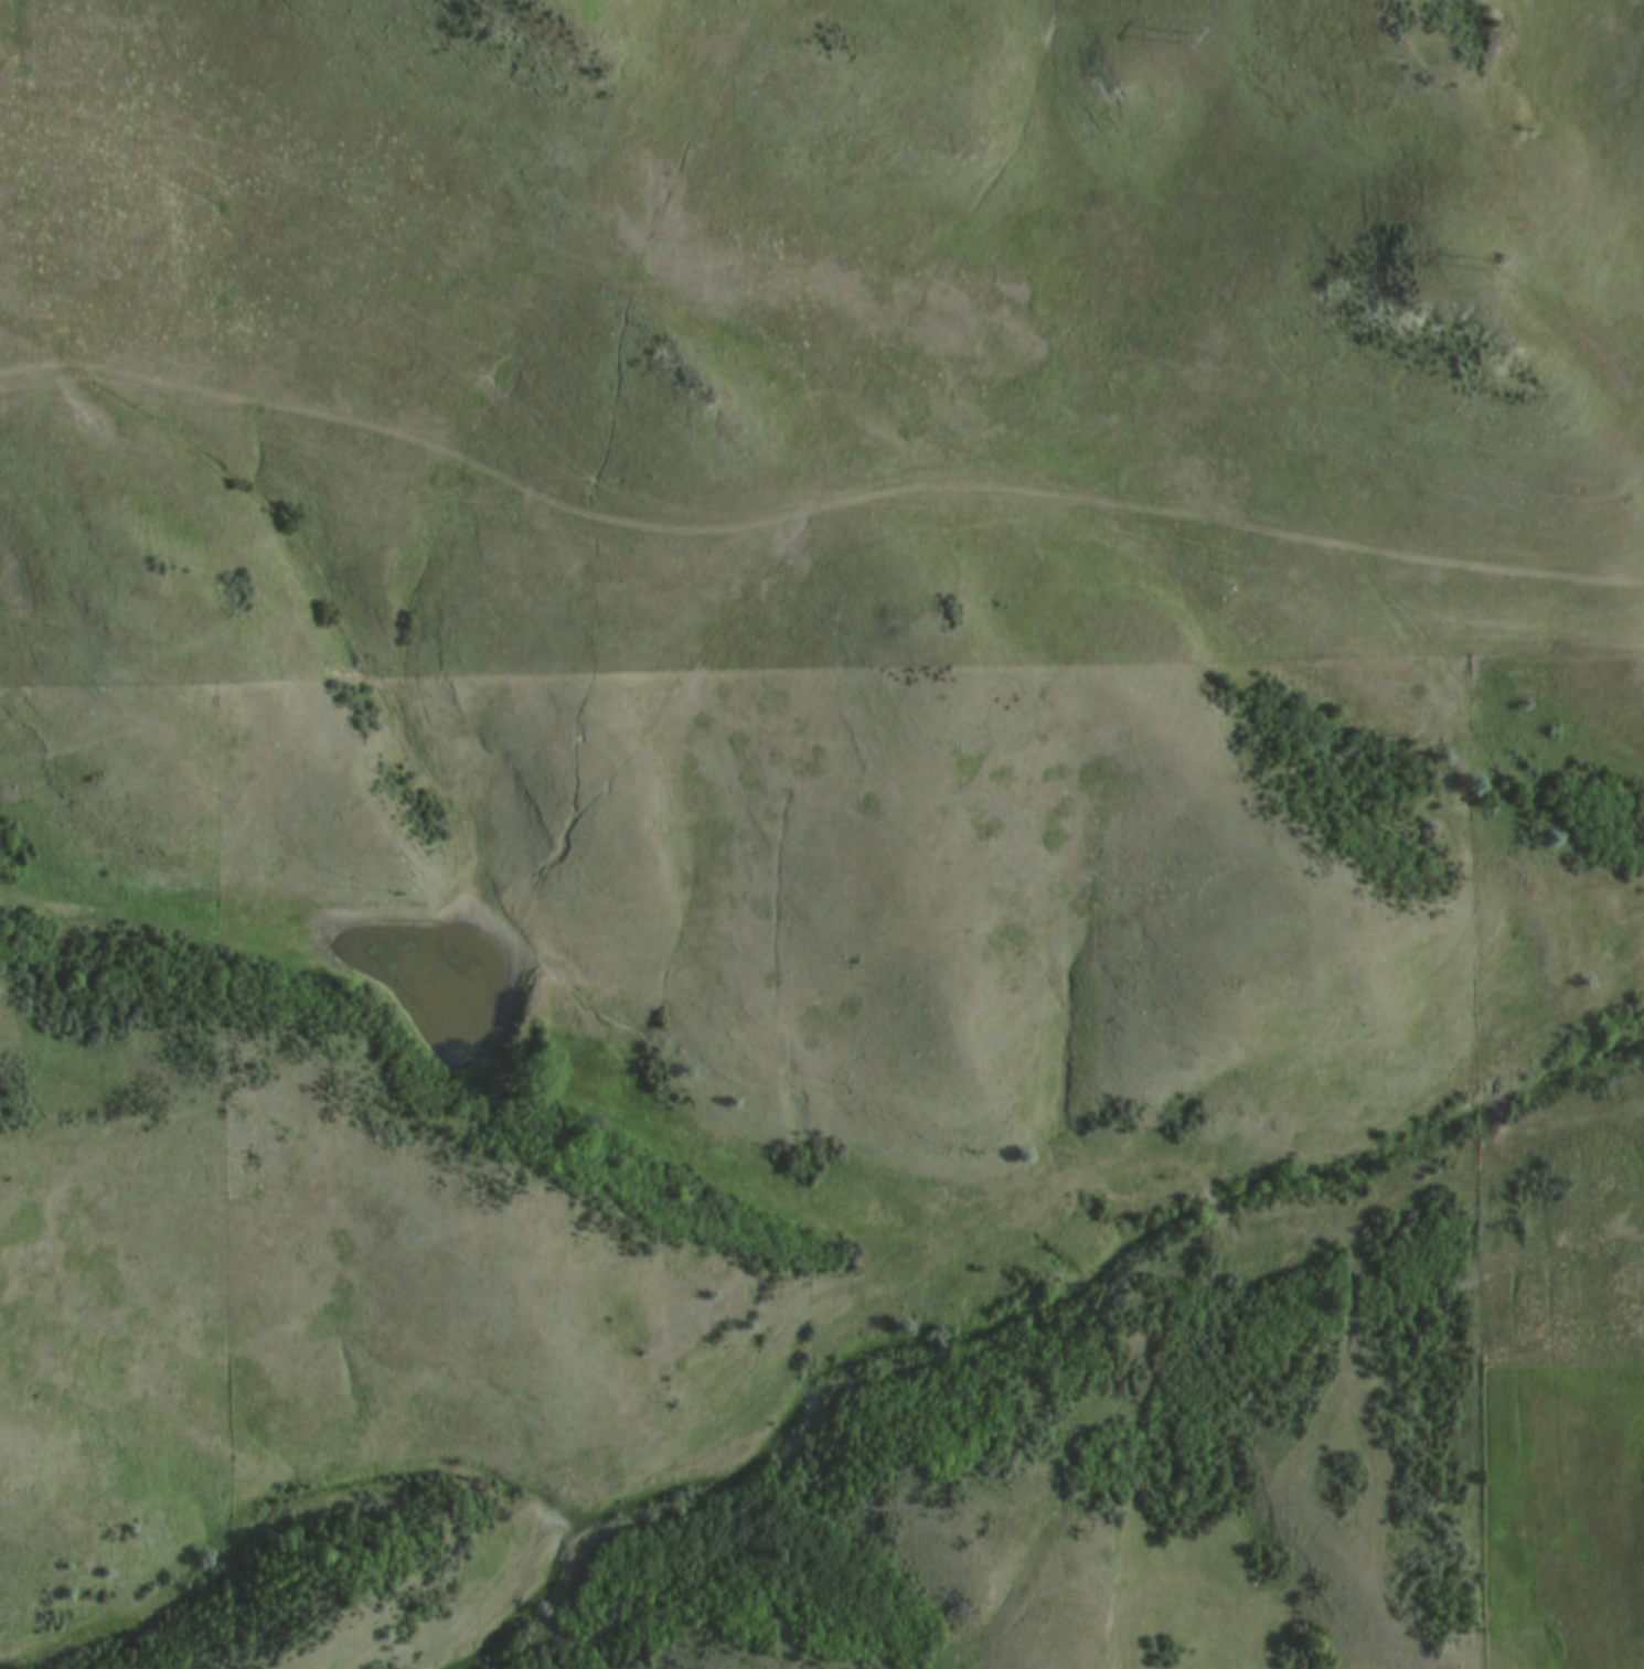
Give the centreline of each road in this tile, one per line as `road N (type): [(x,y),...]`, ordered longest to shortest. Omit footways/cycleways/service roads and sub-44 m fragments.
road 1 (track): [(0,375),(55,351),(460,435),(509,453),(589,514),(724,522),(779,518),(904,488),(1065,490),(1282,532),(1643,582)]

